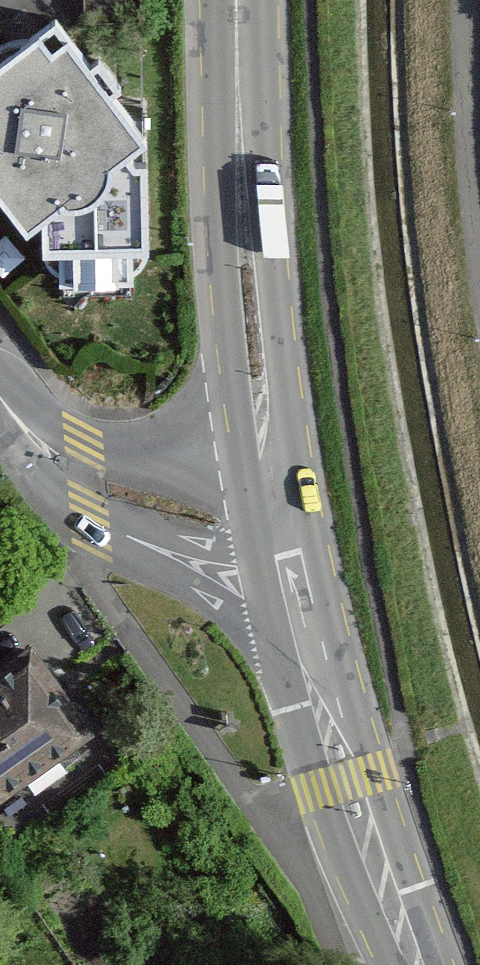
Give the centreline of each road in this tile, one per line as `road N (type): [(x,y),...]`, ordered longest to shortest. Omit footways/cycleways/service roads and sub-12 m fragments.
road 1 (secondary): [(268,448),(250,281),(238,0)]
road 2 (residential): [(0,410),(45,488),(309,635)]
road 3 (secondary): [(417,964),(309,635)]
road 4 (residential): [(268,448),(163,461),(87,444),(0,390)]
road 5 (secondary): [(309,635),(268,448)]

